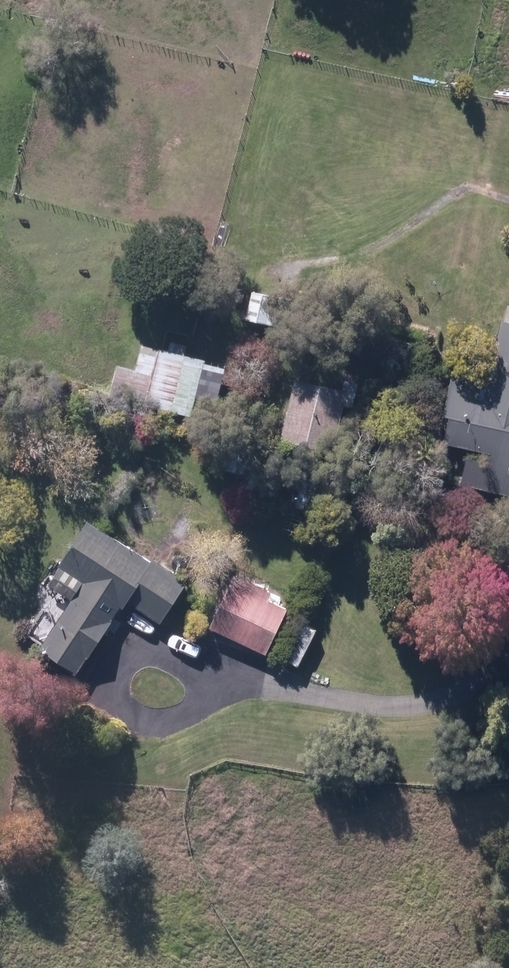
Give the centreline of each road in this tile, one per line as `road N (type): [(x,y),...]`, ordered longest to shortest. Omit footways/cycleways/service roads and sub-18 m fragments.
road 1 (track): [(508,700),(209,682),(163,656),(127,658),(116,689),(155,723),(211,699)]

